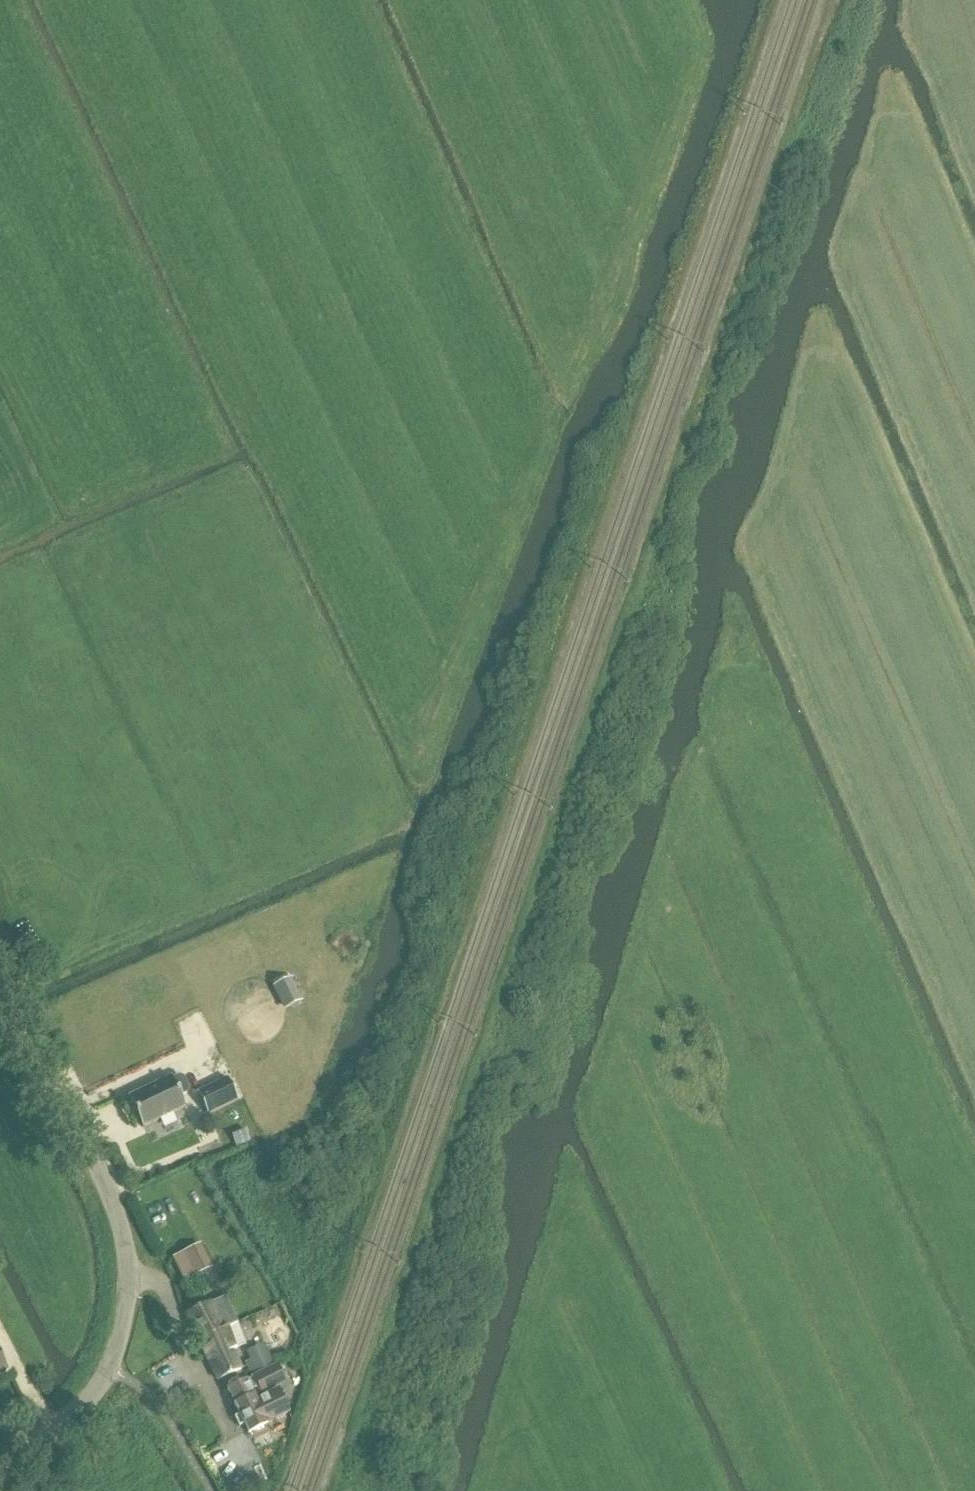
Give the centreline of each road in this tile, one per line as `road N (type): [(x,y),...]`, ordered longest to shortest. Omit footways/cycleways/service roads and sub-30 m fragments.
road 1 (unclassified): [(0,1468),(63,1431),(100,1393),(128,1316),(129,1250),(104,1171),(0,981)]

